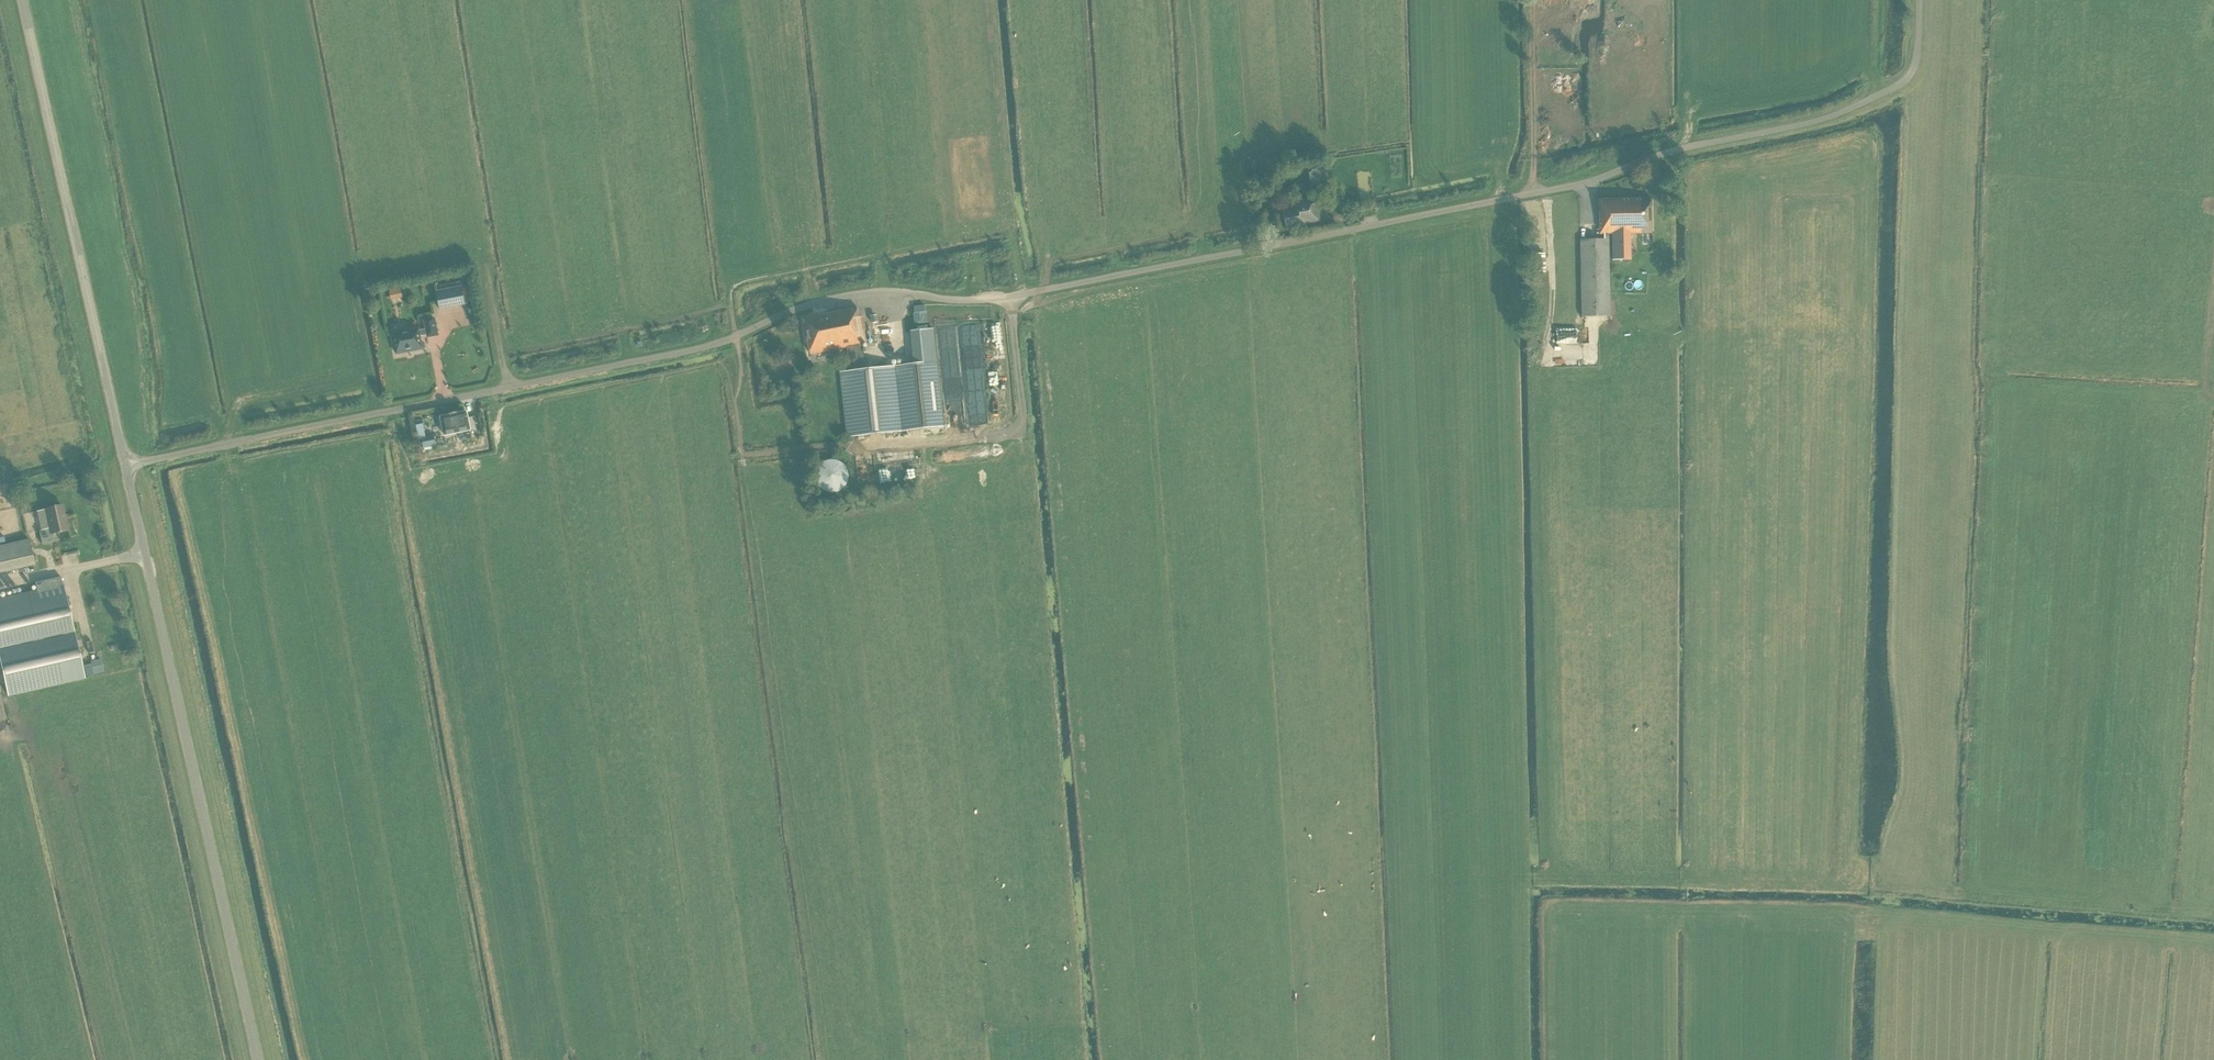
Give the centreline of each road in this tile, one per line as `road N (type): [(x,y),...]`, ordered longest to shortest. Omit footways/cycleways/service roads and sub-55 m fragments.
road 1 (unclassified): [(128,466),(682,354),(829,301),(1028,294),(1596,182),(1790,132),(1904,87),(1914,71),(1920,0)]
road 2 (unclassified): [(258,1059),(128,466)]
road 3 (unclassified): [(19,0),(128,466)]

